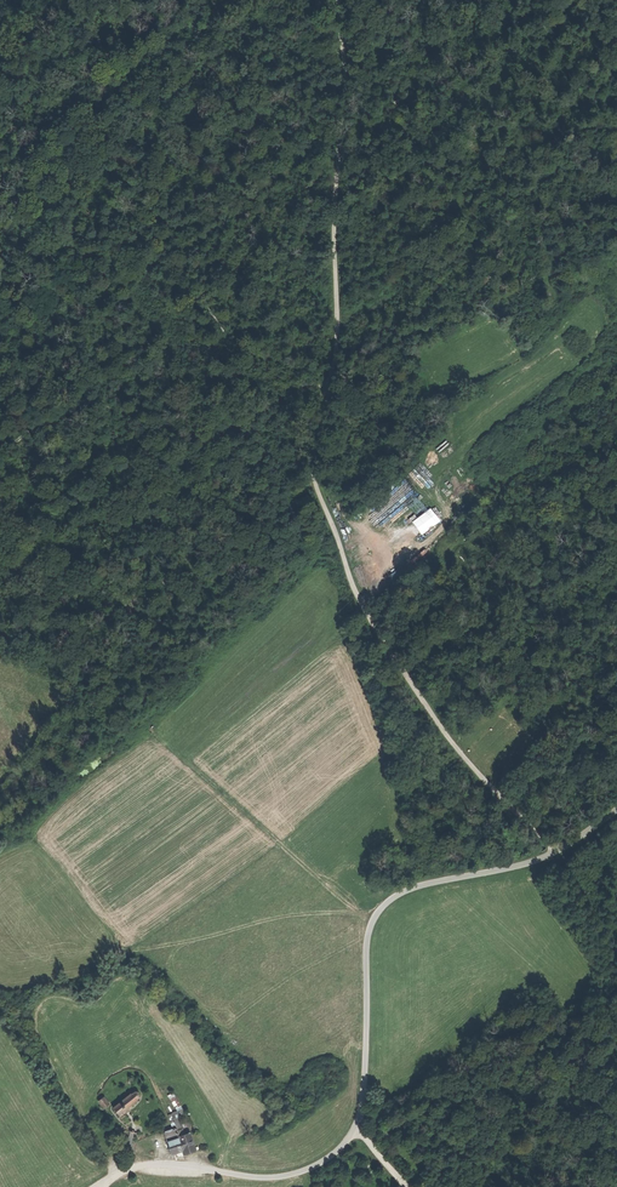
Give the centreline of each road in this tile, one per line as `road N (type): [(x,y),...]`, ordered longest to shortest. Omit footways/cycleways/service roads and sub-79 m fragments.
road 1 (track): [(551,853),(439,731),(363,606),(319,486),(317,443),(336,340),(345,85),(340,0)]
road 2 (unclassified): [(616,810),(551,853),(423,885),(377,912),(366,949),(355,1130),(319,1164),(267,1178)]
road 3 (track): [(0,455),(93,393),(196,436),(224,434),(327,380)]
road 4 (track): [(193,764),(373,920)]
road 5 (track): [(93,393),(0,281)]

